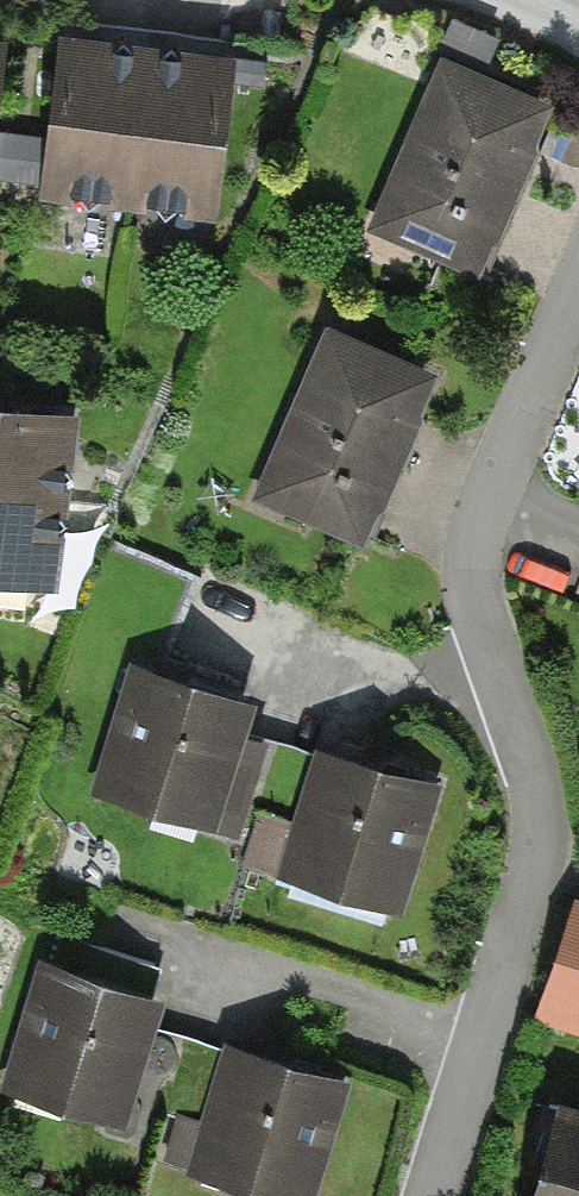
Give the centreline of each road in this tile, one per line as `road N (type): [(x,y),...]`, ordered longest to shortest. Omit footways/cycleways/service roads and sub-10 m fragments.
road 1 (residential): [(578,287),(484,515),(475,556),(479,622),(532,767),(539,856),(428,1195)]

